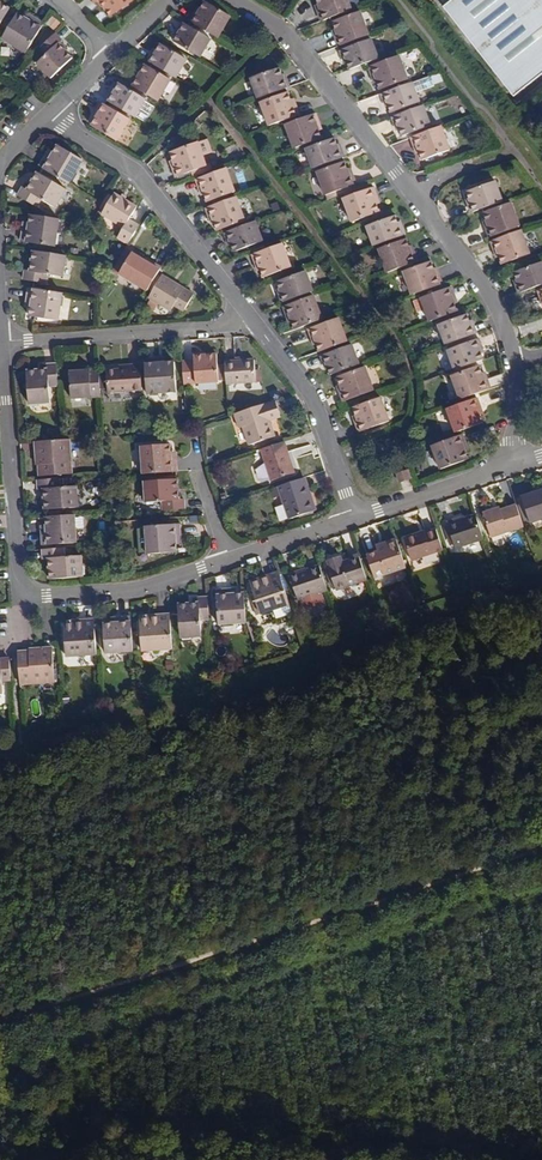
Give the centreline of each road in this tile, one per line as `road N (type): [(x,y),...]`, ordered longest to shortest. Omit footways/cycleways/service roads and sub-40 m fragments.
road 1 (residential): [(236,0),(287,38),(486,288),(513,360)]
road 2 (residential): [(0,353),(21,596),(89,597),(229,559)]
road 3 (residential): [(50,115),(133,171),(253,323)]
road 4 (residential): [(253,323),(0,351)]
road 5 (residential): [(253,323),(307,394),(354,516)]
road 6 (residential): [(354,516),(511,465)]
road 7 (residential): [(229,559),(354,516)]

